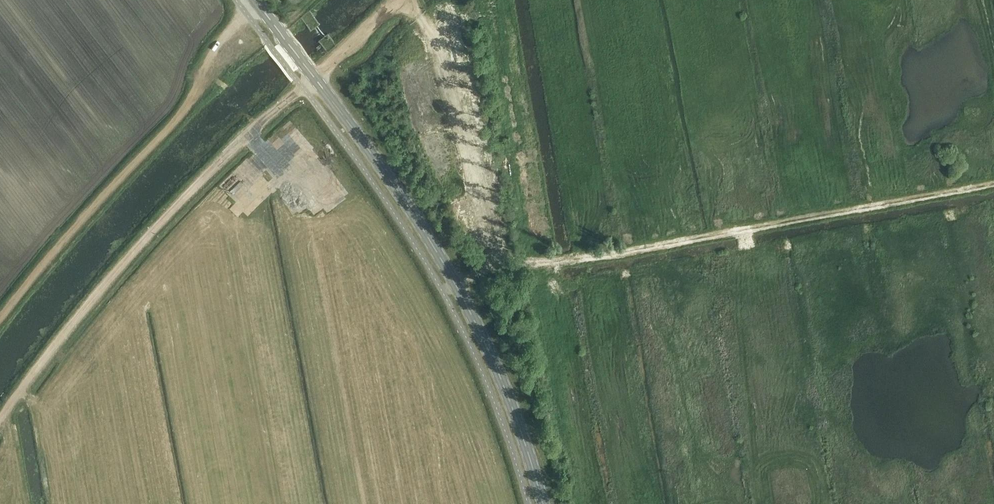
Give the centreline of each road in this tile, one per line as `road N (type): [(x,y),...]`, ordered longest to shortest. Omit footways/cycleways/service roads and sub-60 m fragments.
road 1 (primary): [(543,503),(500,376),(441,258),(255,0)]
road 2 (track): [(456,285),(492,269),(993,184)]
road 3 (track): [(0,420),(161,222),(303,87)]
road 4 (track): [(246,14),(213,52),(176,123),(0,319)]
road 5 (track): [(472,166),(430,37),(402,0)]
road 6 (track): [(303,87),(399,0)]

